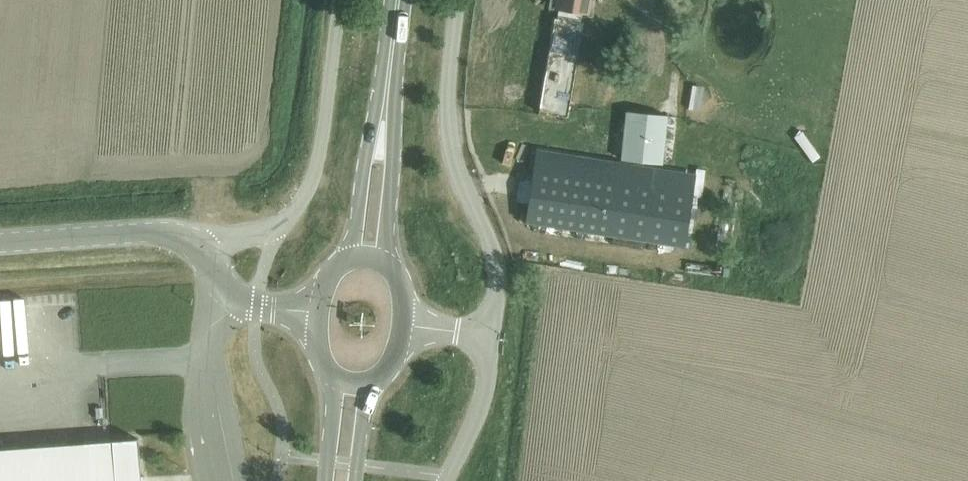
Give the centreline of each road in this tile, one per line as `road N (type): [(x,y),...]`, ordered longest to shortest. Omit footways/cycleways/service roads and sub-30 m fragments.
road 1 (unclassified): [(458,0),(448,130),(453,163),(493,251),(493,334)]
road 2 (unclassified): [(341,0),(320,157),(305,195),(280,224),(200,247)]
road 3 (tertiary): [(0,242),(169,233),(200,247)]
road 4 (primary): [(388,82),(347,260)]
road 5 (primary): [(387,262),(388,82)]
road 6 (unclassified): [(493,334),(484,397),(445,480)]
road 7 (tertiary): [(200,247),(235,297),(256,308),(317,312)]

